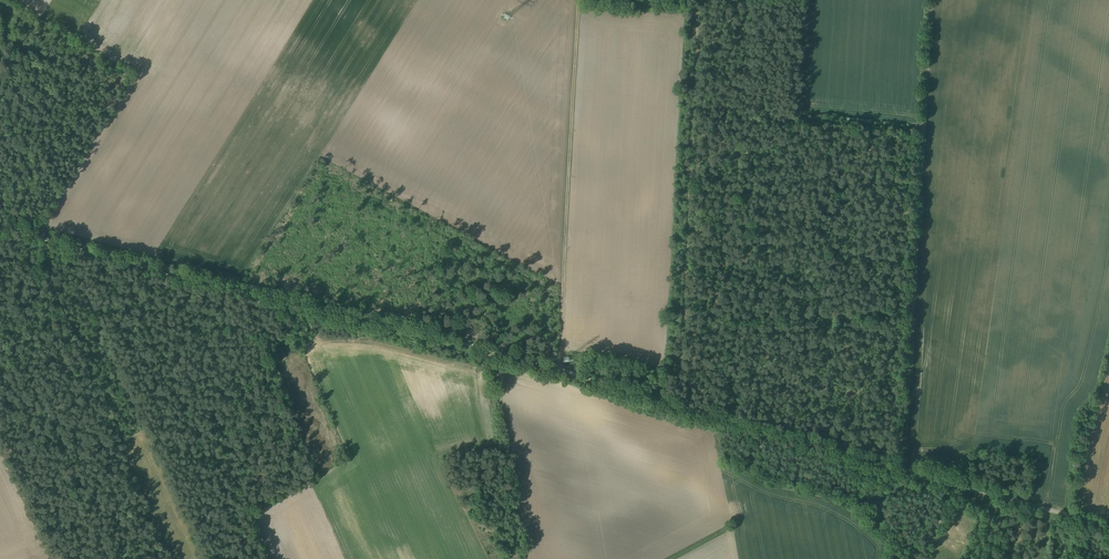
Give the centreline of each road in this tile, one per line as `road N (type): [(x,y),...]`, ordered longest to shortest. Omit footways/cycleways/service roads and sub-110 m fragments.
road 1 (track): [(660,404),(229,280),(195,280),(0,226)]
road 2 (unclassified): [(955,486),(660,404)]
road 3 (unclassified): [(1108,527),(955,486)]

